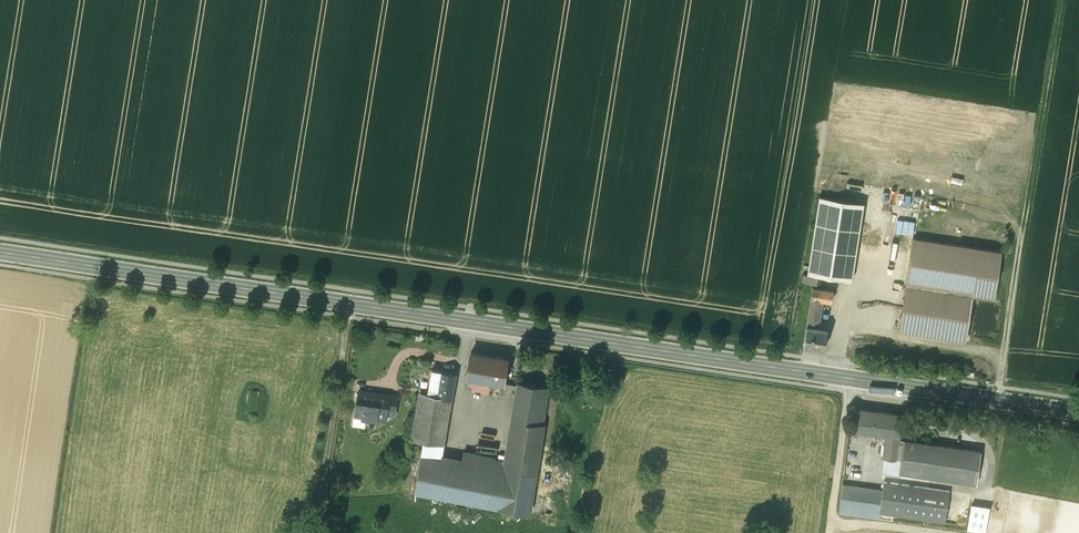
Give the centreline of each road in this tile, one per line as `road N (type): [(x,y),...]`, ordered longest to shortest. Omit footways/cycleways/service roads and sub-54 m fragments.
road 1 (secondary): [(1078,412),(0,251)]
road 2 (track): [(1061,0),(997,399)]

